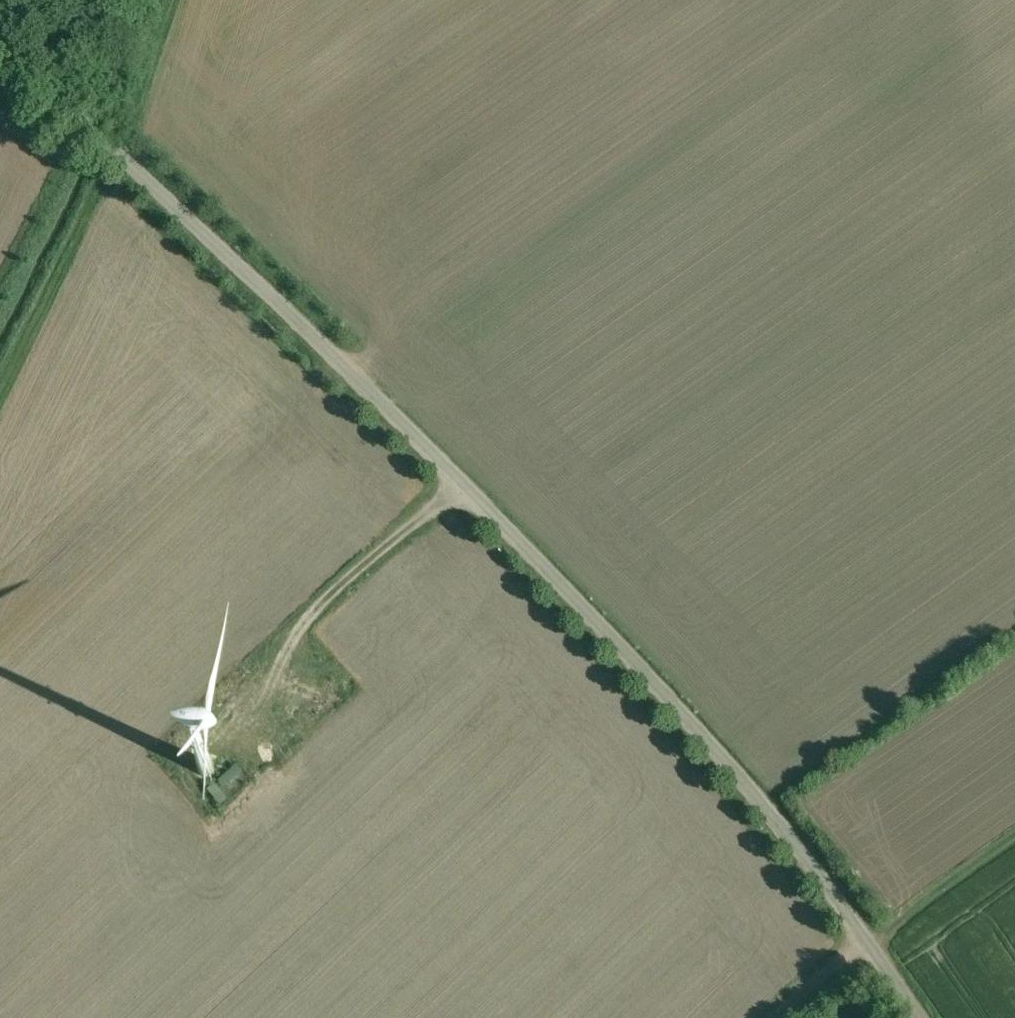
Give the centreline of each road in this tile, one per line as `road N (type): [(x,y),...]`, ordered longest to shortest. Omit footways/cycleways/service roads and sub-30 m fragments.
road 1 (unclassified): [(0,31),(387,407),(662,693),(763,809),(919,1017)]
road 2 (track): [(464,486),(379,551),(304,625),(220,740)]

